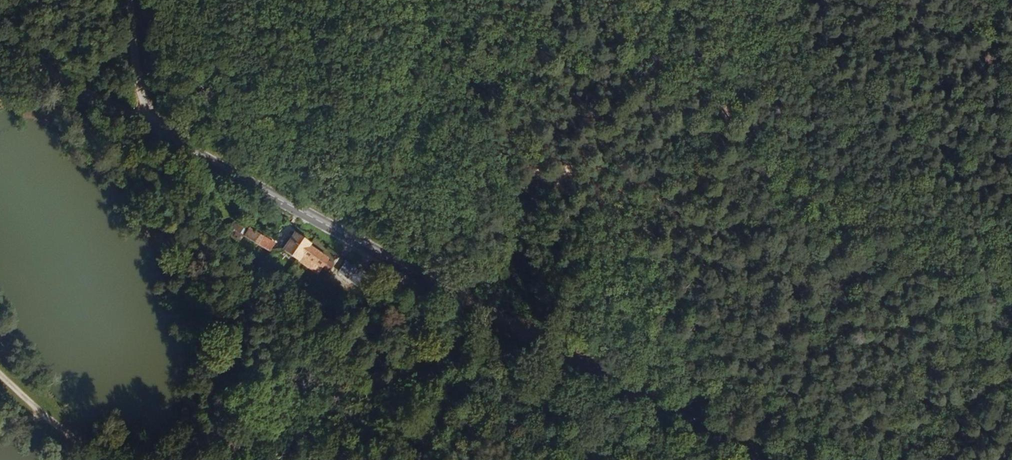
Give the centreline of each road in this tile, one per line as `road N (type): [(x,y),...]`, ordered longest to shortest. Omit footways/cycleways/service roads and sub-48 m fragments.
road 1 (tertiary): [(155,129),(732,459)]
road 2 (track): [(612,0),(701,92),(1011,313)]
road 3 (track): [(640,459),(445,327),(396,269)]
road 4 (tertiary): [(0,57),(155,129)]
road 5 (unclassified): [(155,129),(136,84),(126,0)]

